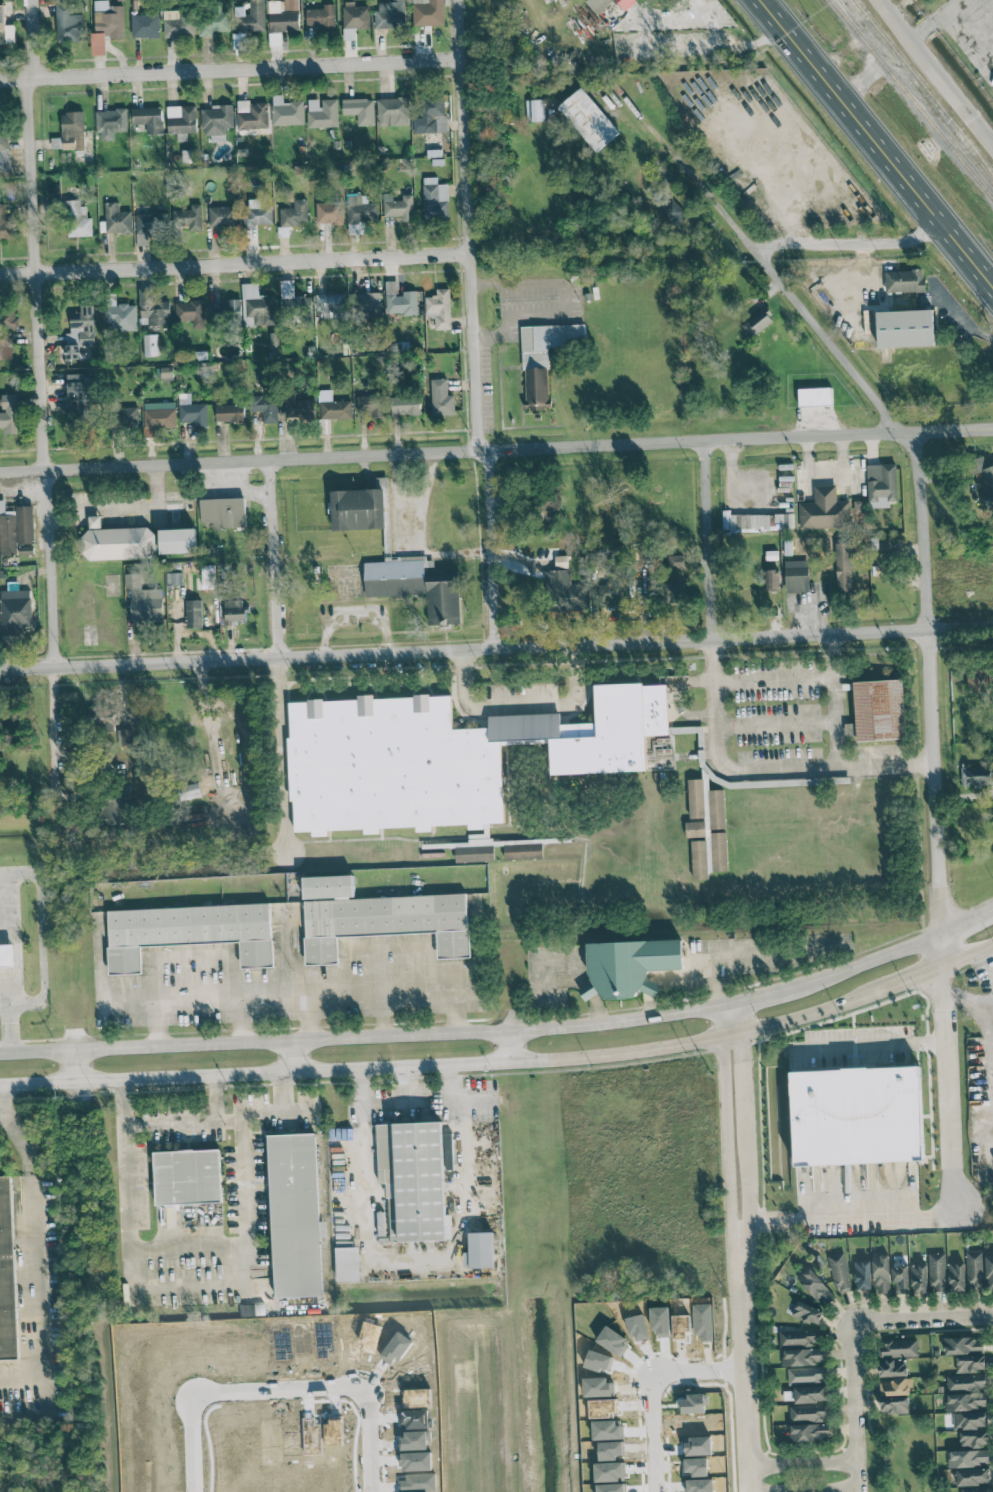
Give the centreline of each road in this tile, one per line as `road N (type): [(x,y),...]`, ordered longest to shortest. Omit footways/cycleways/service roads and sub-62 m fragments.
road 1 (tertiary): [(0,673),(992,627)]
road 2 (residential): [(0,471),(992,428)]
road 3 (secondary): [(0,1088),(640,1057),(732,1040),(883,990)]
road 4 (secondary): [(732,1009),(515,1034),(0,1056)]
road 5 (residential): [(31,0),(28,110),(53,671)]
road 6 (residential): [(459,0),(497,647)]
road 7 (residential): [(911,433),(941,937)]
road 8 (residential): [(0,272),(472,261)]
road 9 (residential): [(0,78),(461,60)]
road 10 (primary): [(992,286),(761,0)]
road 11 (residential): [(684,167),(911,433)]
road 12 (residential): [(369,1491),(366,1409),(349,1392),(195,1402),(193,1491)]
road 13 (secondary): [(992,907),(941,937),(732,1009)]
road 14 (residential): [(741,1223),(751,1491)]
road 15 (residential): [(732,1009),(741,1223)]
road 16 (residential): [(704,440),(714,638)]
road 17 (residential): [(270,459),(279,657)]
road 18 (residential): [(658,1491),(660,1381),(747,1375)]
road 19 (residential): [(755,249),(902,242),(943,224)]
road 20 (residential): [(856,1491),(849,1339),(857,1321)]
road 21 (residential): [(53,671),(59,815)]
road 22 (residential): [(992,1317),(857,1321)]

